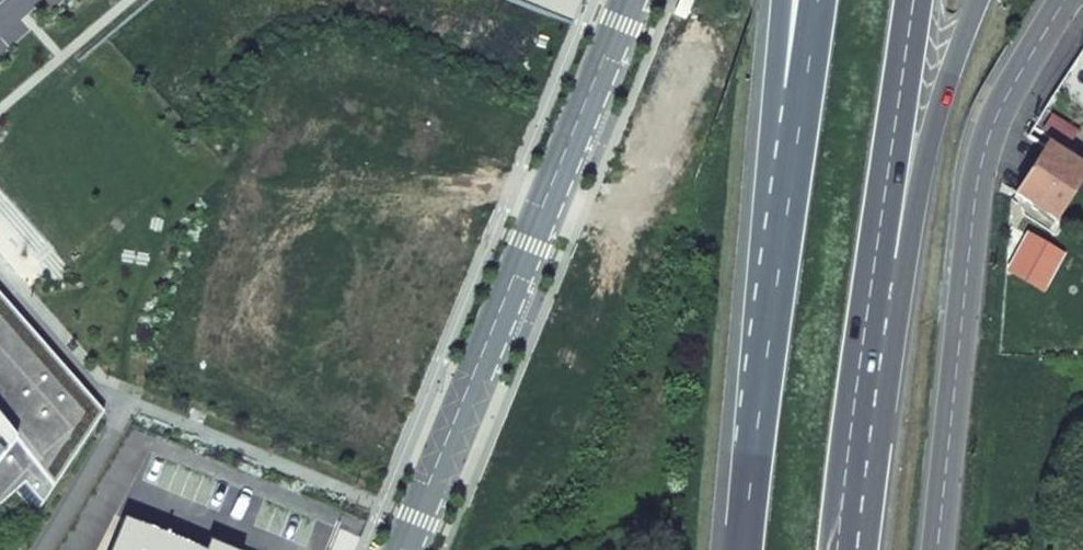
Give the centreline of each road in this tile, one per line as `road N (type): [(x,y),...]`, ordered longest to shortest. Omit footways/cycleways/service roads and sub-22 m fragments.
road 1 (unclassified): [(402,549),(627,0)]
road 2 (residential): [(1065,0),(986,141),(936,549)]
road 3 (trunk): [(880,363),(936,123),(981,0)]
road 4 (trunk): [(880,363),(914,0)]
road 5 (trunk): [(812,0),(764,331)]
road 6 (trunk): [(784,0),(764,331)]
road 7 (trunk): [(764,331),(743,549)]
road 8 (trunk): [(858,549),(880,363)]

